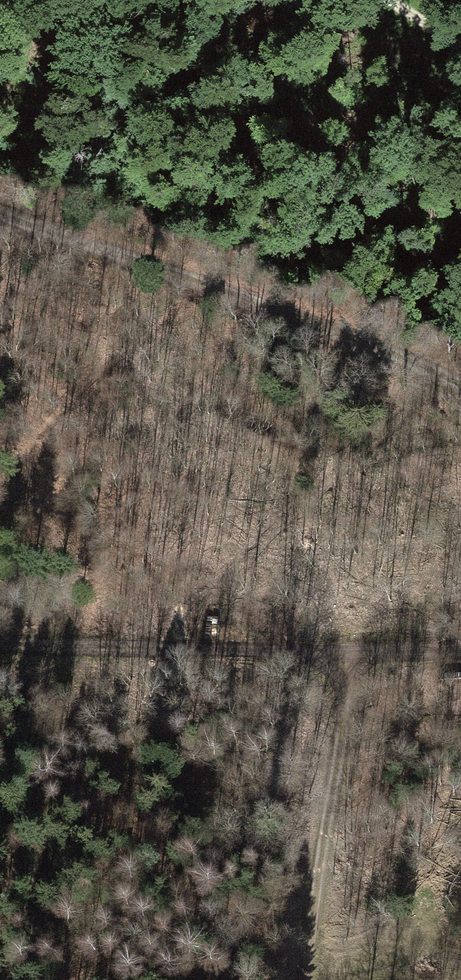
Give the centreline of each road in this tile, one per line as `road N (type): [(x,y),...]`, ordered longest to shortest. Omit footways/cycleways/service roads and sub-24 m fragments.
road 1 (track): [(460,383),(0,214)]
road 2 (track): [(0,644),(460,649)]
road 3 (track): [(304,979),(354,649)]

